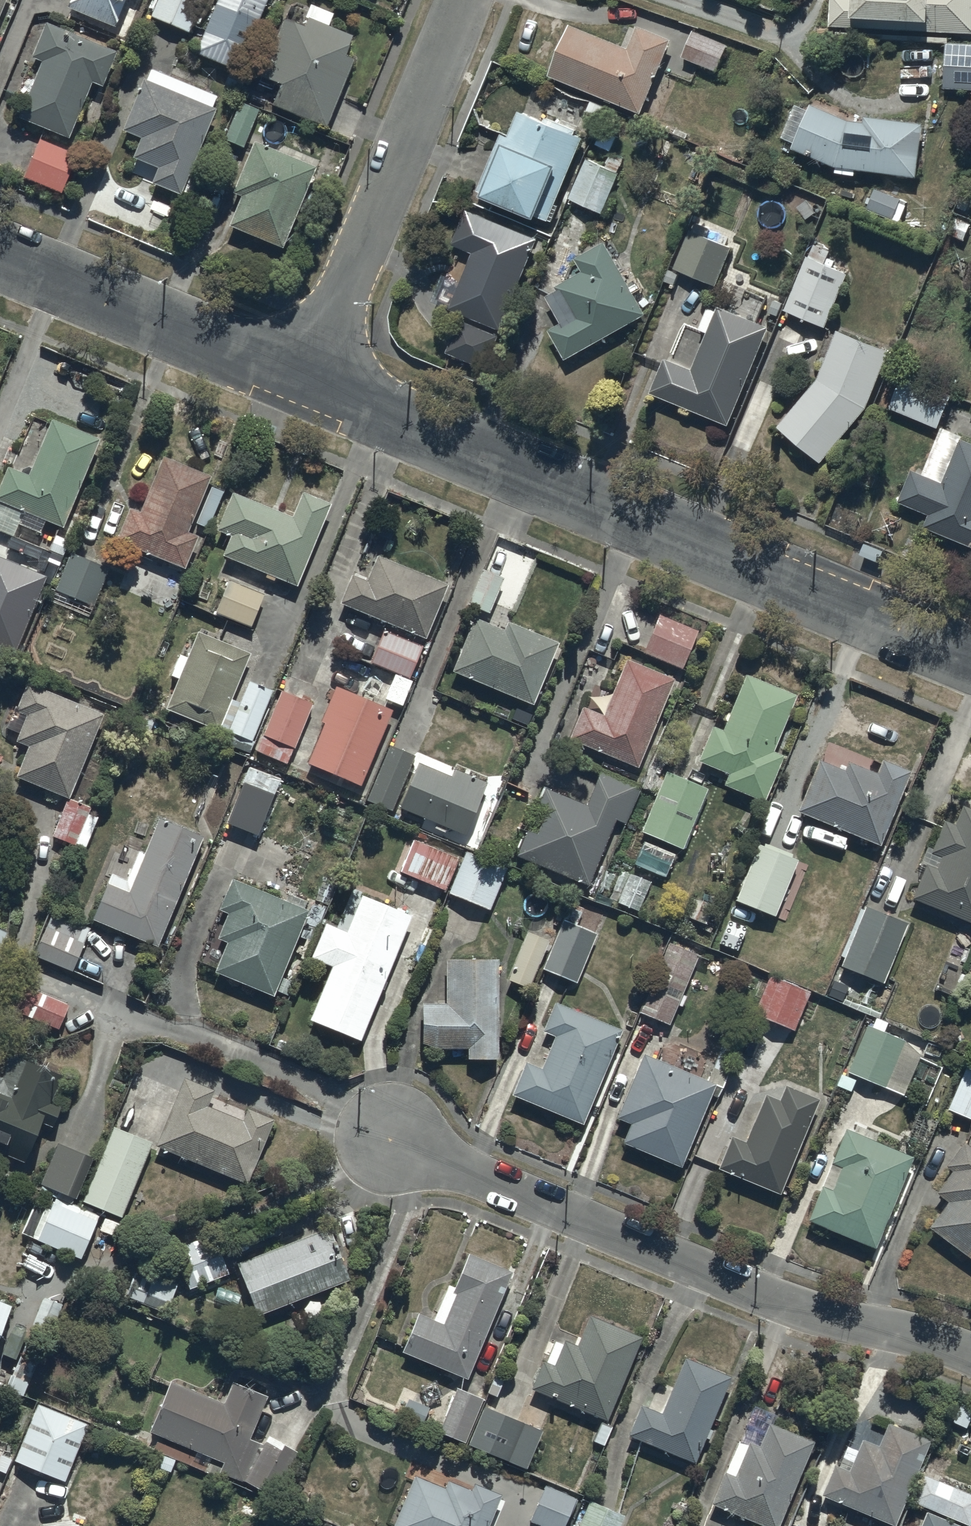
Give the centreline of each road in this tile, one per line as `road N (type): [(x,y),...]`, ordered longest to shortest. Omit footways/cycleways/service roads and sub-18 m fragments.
road 1 (residential): [(311,379),(970,651)]
road 2 (residential): [(392,1148),(837,1321),(970,1355)]
road 3 (residential): [(311,379),(459,0)]
road 4 (residential): [(0,254),(311,379)]

